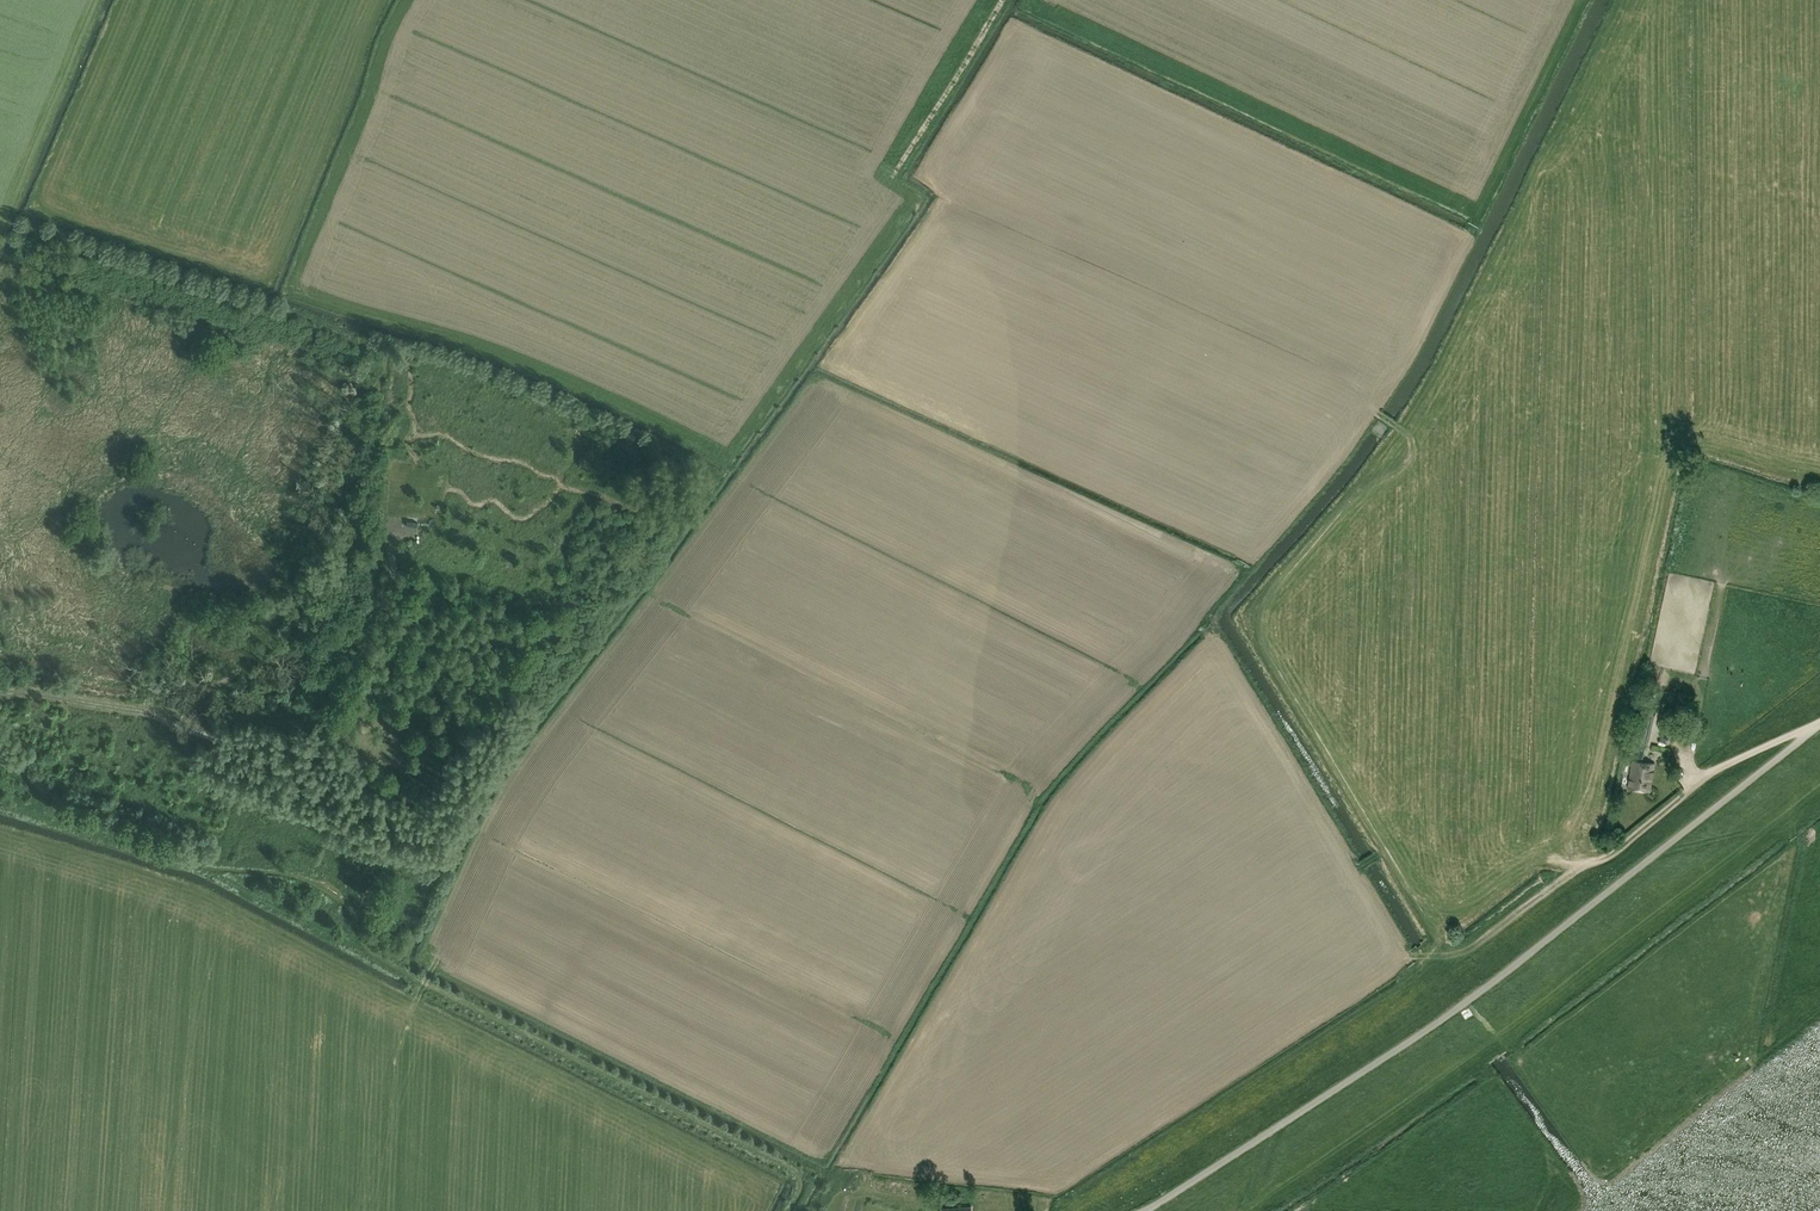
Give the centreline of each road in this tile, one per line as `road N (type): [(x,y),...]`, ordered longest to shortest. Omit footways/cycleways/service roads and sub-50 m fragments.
road 1 (track): [(787,1210),(801,1186),(795,1172),(374,956),(326,890),(271,874),(219,872),(84,817),(33,786),(0,752)]
road 2 (unclassified): [(1142,1210),(1411,1039),(1819,723)]
road 3 (track): [(1412,954),(1466,948),(1551,885),(1623,846),(1695,774)]
road 4 (track): [(900,166),(1004,0)]

